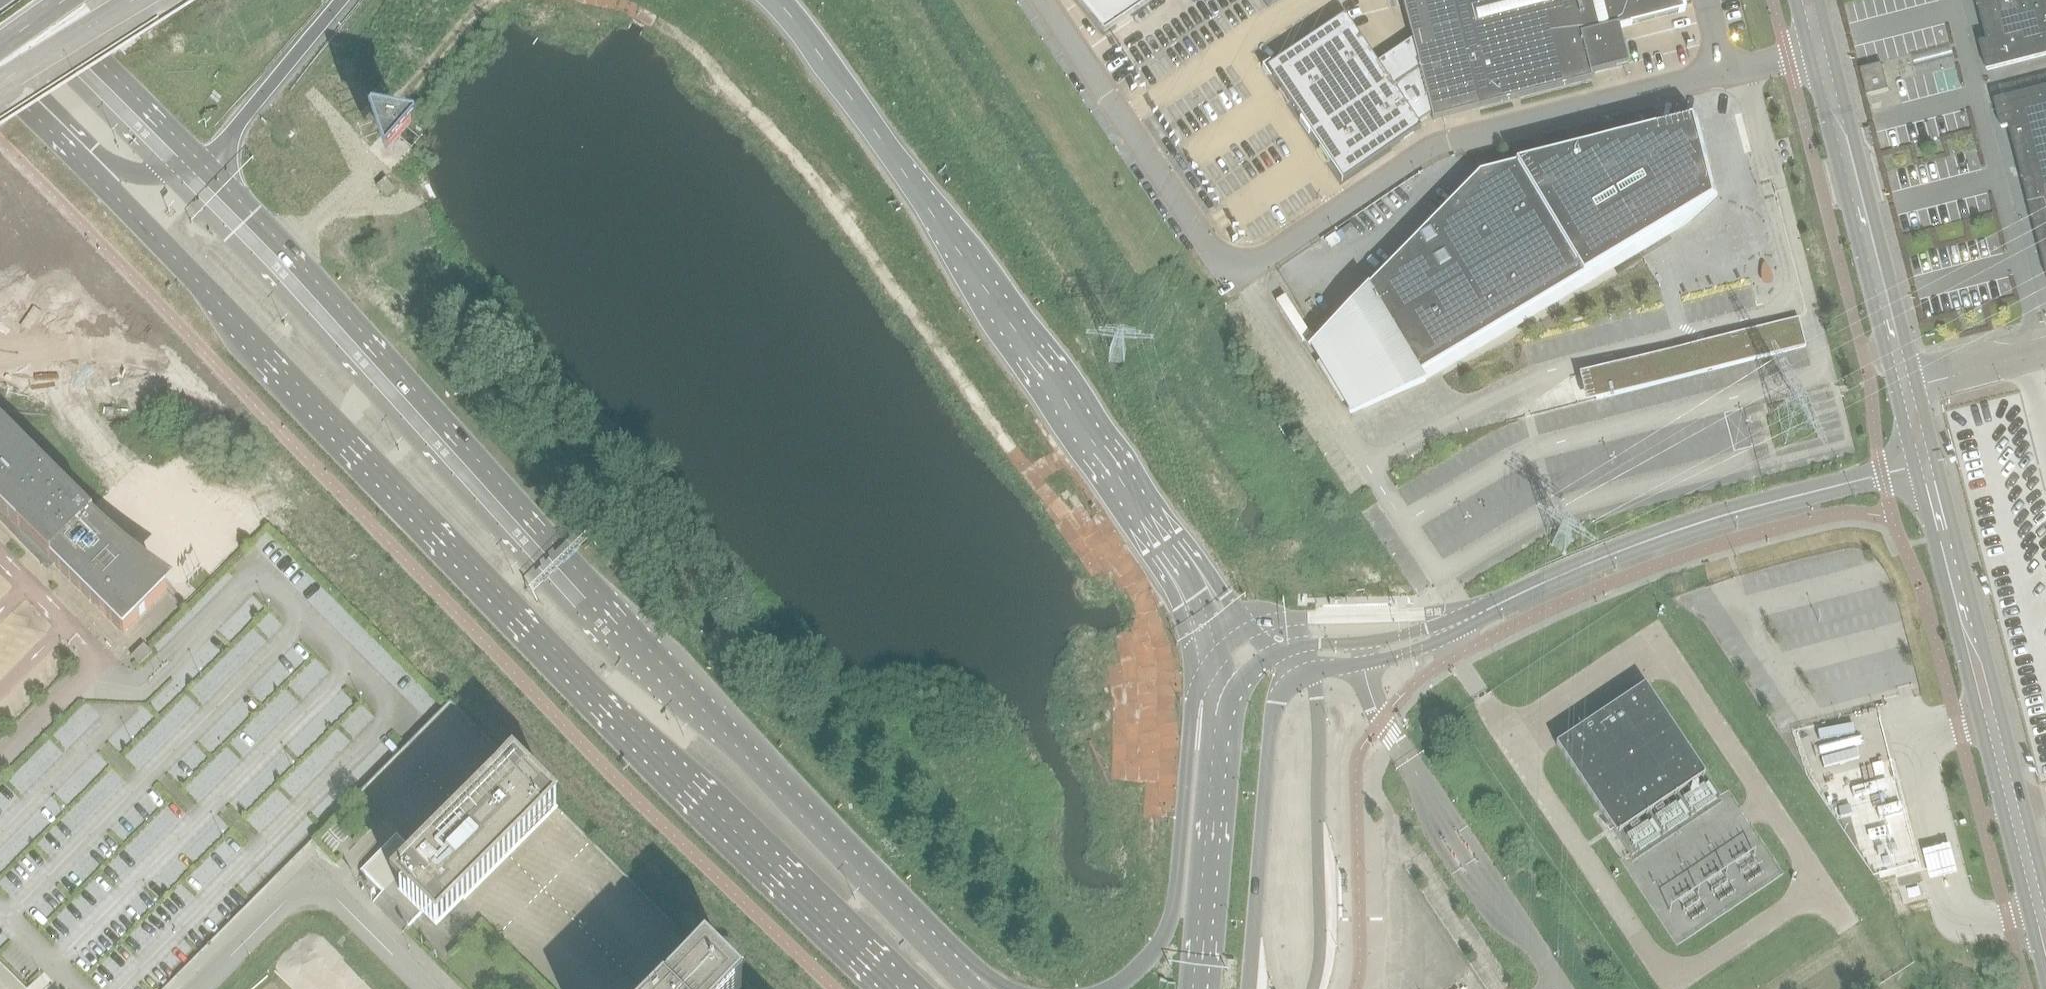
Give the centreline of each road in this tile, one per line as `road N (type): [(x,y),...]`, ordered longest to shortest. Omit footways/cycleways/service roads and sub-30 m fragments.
road 1 (trunk): [(0,77),(666,762),(901,988)]
road 2 (trunk): [(948,967),(206,169)]
road 3 (unclassified): [(1723,74),(1434,149),(1242,270),(1220,264),(1039,0)]
road 4 (trunk): [(779,0),(877,117),(1169,550)]
road 5 (tertiary): [(1912,469),(2045,986)]
road 6 (trunk): [(1169,550),(1193,674),(1176,891),(1163,942),(1148,963),(1105,988)]
road 7 (secondary): [(1477,614),(1570,570),(1713,522),(1912,469)]
road 8 (tertiary): [(2045,889),(1934,464)]
road 9 (secondary): [(1809,53),(1893,391)]
road 10 (secondary): [(1914,385),(1830,48)]
road 11 (secondary): [(1248,988),(1269,730),(1282,691),(1311,670)]
road 12 (unclassified): [(423,988),(311,878),(202,988)]
road 13 (secondary): [(1222,718),(1199,988)]
road 14 (trunk): [(0,48),(127,173),(163,177),(206,169)]
road 15 (trunk): [(206,169),(37,0)]
road 16 (trunk): [(206,169),(340,0)]
road 17 (secondary): [(1477,614),(1387,639),(1273,654)]
road 18 (trunk): [(1169,550),(1207,619),(1222,718)]
road 19 (secondary): [(1311,670),(1416,650),(1477,614)]
road 20 (trunk): [(1169,550),(1216,583),(1273,654)]
road 21 (trunk): [(0,71),(126,0)]
road 22 (unclassified): [(1914,385),(2045,353)]

